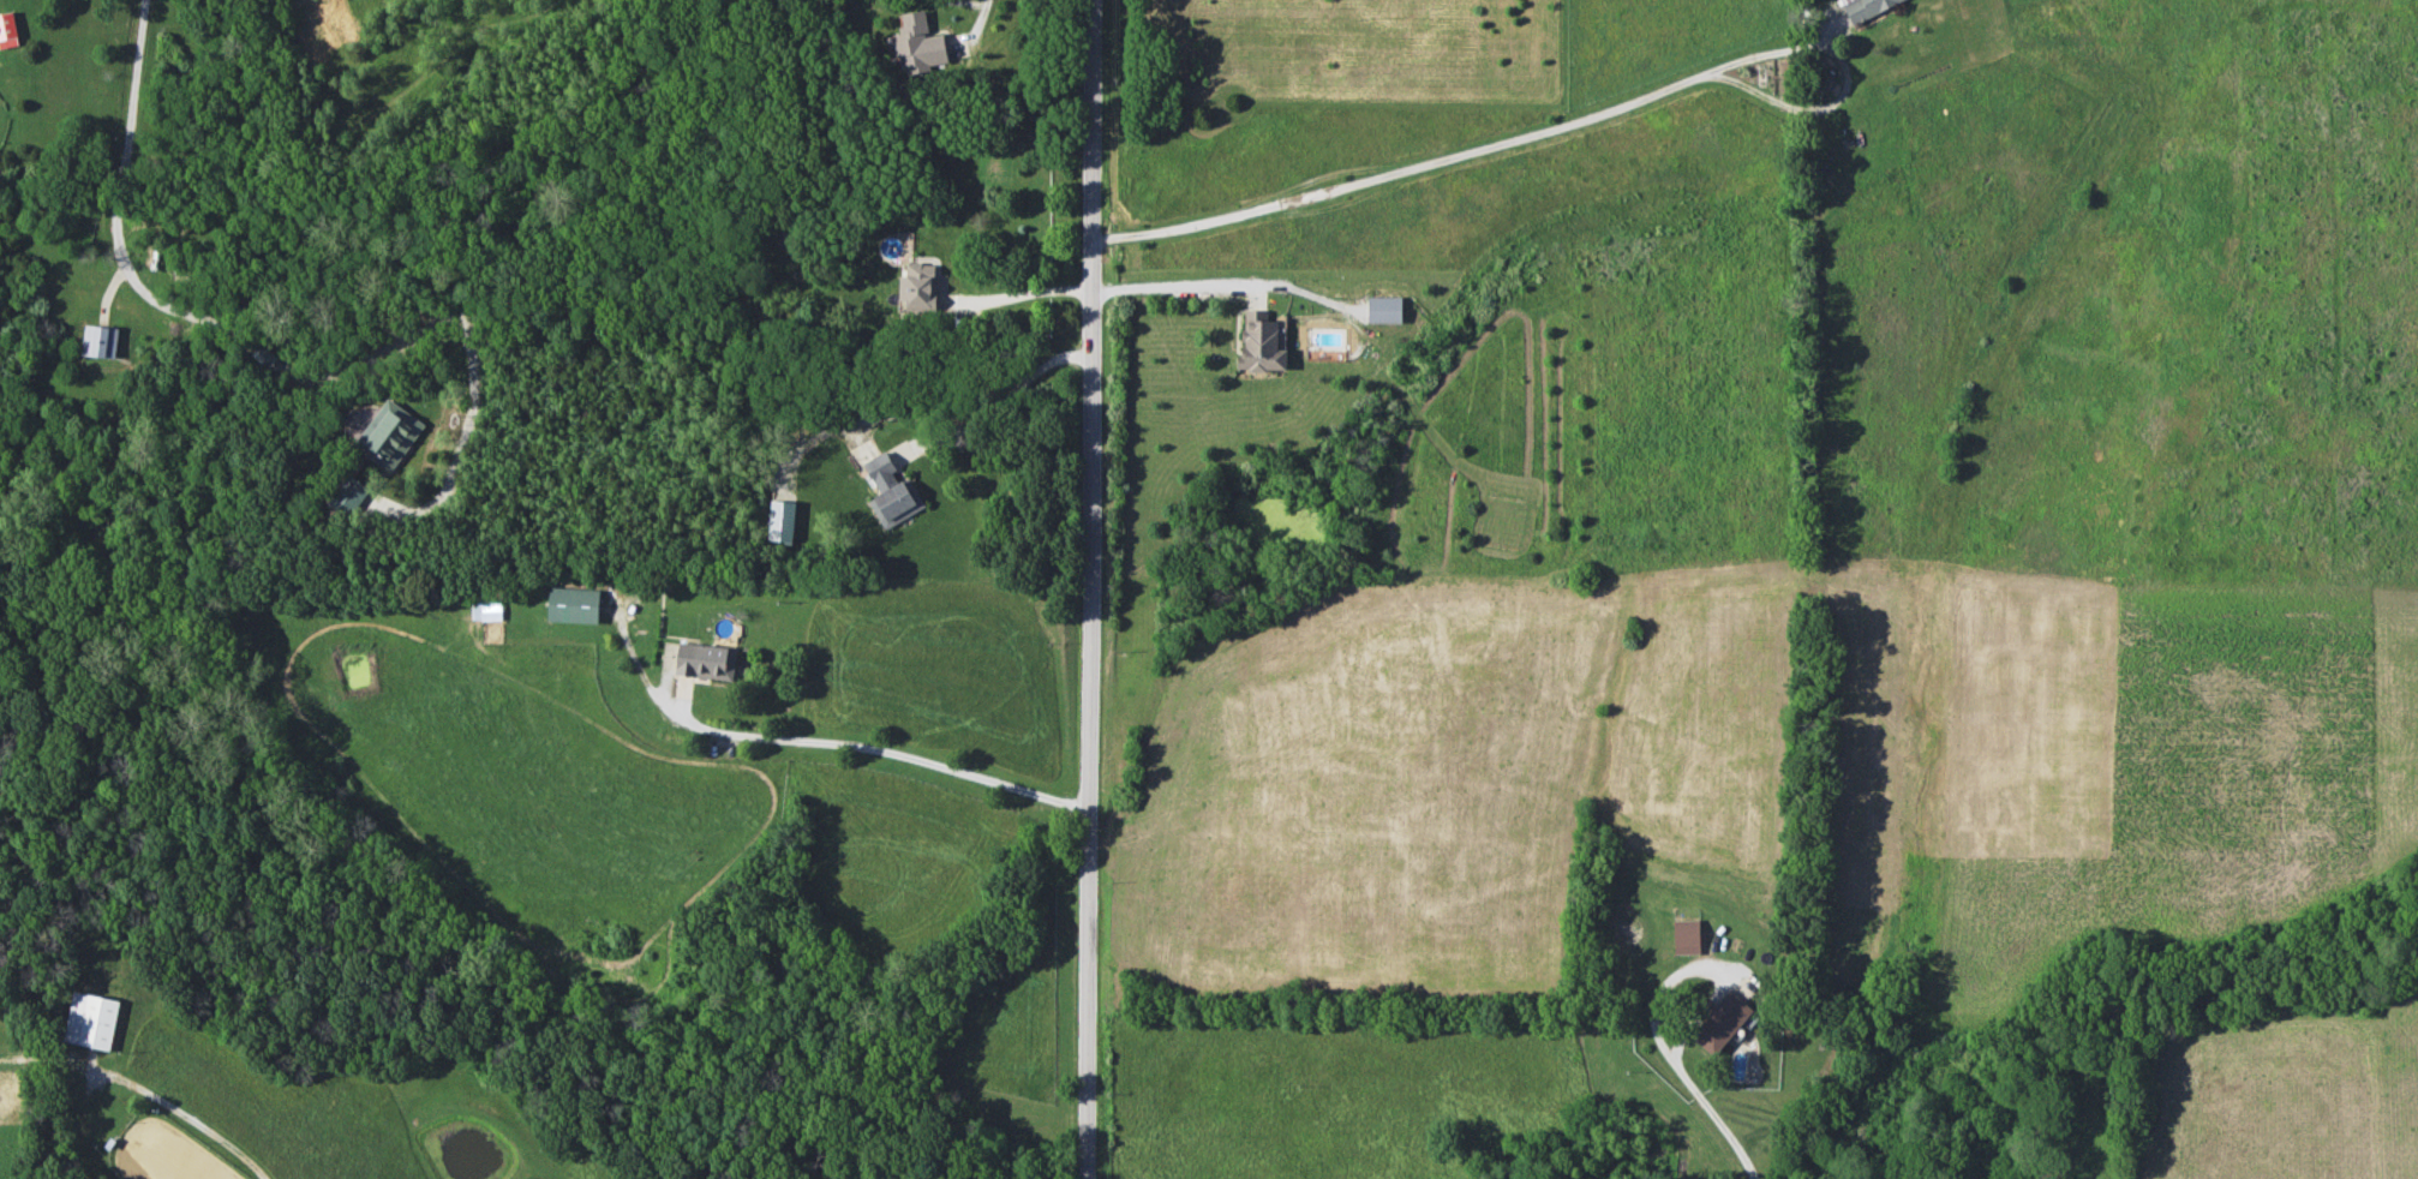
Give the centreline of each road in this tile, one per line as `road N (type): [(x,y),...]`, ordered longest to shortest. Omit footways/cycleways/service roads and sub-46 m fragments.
road 1 (residential): [(1089,1178),(1096,0)]
road 2 (residential): [(148,0),(130,172),(113,221),(119,255),(134,289),(197,329),(309,376)]

